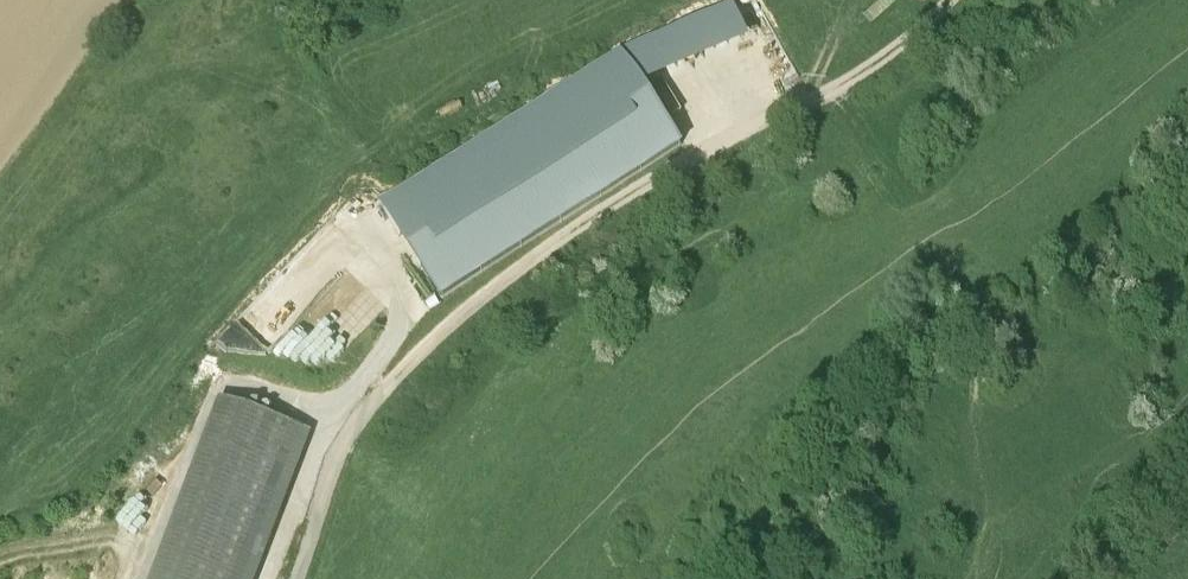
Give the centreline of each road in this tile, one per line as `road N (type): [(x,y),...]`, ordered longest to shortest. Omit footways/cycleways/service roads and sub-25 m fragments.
road 1 (unclassified): [(295,578),(338,455),(396,377),(593,217),(806,102)]
road 2 (track): [(806,102),(917,30),(949,0)]
road 3 (track): [(0,559),(101,538),(150,551)]

